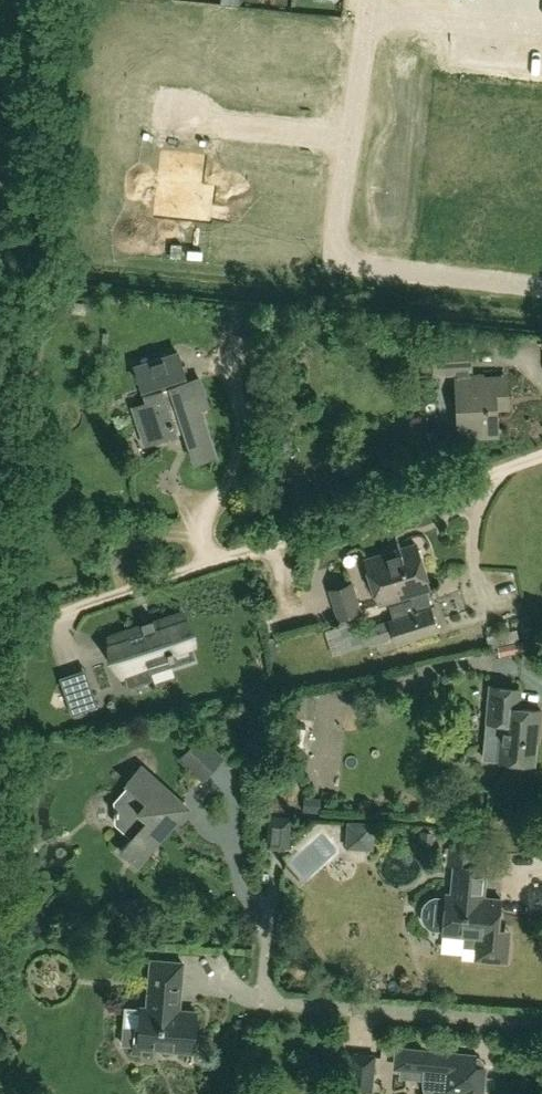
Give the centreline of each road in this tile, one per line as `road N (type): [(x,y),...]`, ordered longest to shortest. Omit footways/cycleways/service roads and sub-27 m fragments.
road 1 (unclassified): [(0,632),(541,455)]
road 2 (residential): [(541,288),(334,264),(348,141)]
road 3 (residential): [(348,141),(159,118)]
road 4 (residential): [(387,0),(541,19)]
road 5 (residential): [(348,141),(364,0)]

